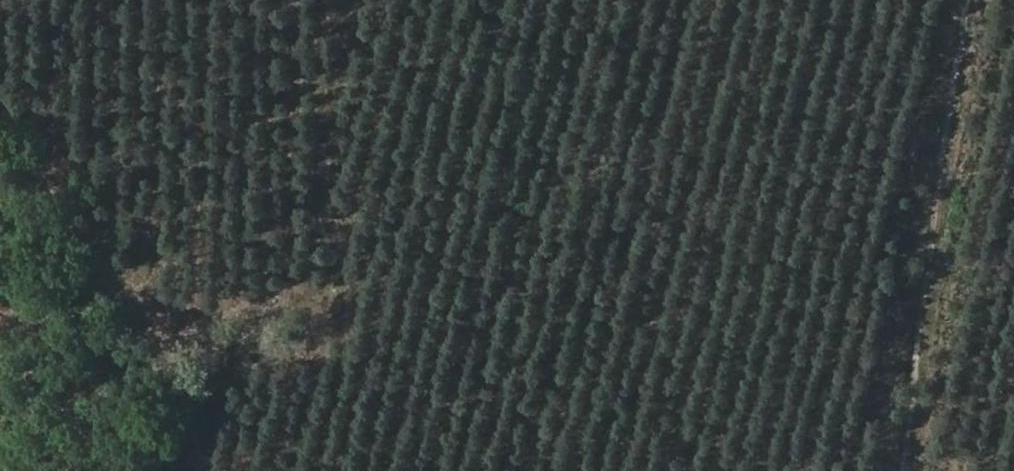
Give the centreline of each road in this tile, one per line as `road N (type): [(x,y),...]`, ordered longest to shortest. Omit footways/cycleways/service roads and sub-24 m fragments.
road 1 (track): [(959,0),(897,470)]

